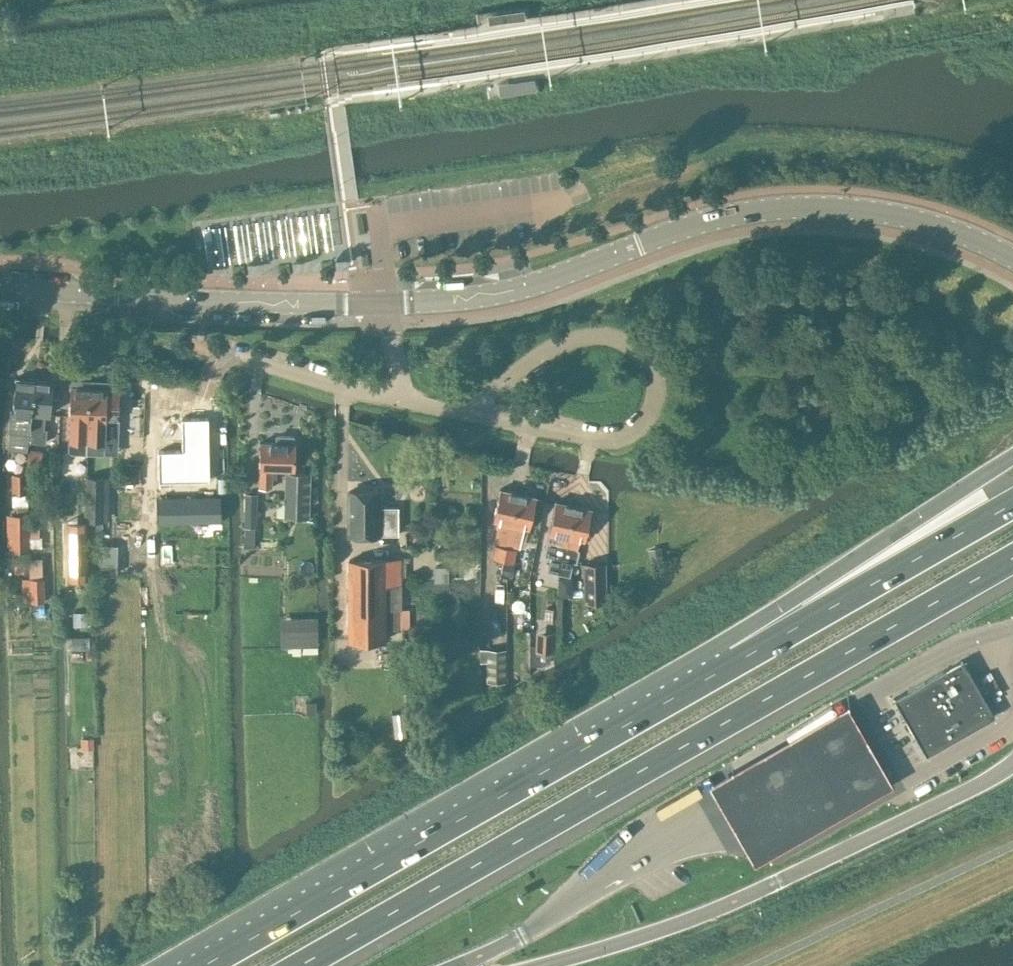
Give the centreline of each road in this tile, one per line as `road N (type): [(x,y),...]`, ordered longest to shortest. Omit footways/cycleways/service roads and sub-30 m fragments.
road 1 (motorway): [(298,965),(1012,556)]
road 2 (tertiary): [(386,301),(526,287),(719,218),(793,207),(896,215),(1012,257)]
road 3 (motorway): [(737,659),(202,965)]
road 4 (unclassified): [(462,412),(615,441),(635,431),(655,402),(646,361),(601,335),(571,339),(502,381)]
road 5 (tertiary): [(0,288),(210,303),(386,301)]
road 6 (motorway): [(1012,454),(772,611),(737,659)]
road 7 (motorway): [(1012,501),(737,659)]
road 8 (residential): [(401,399),(225,353)]

